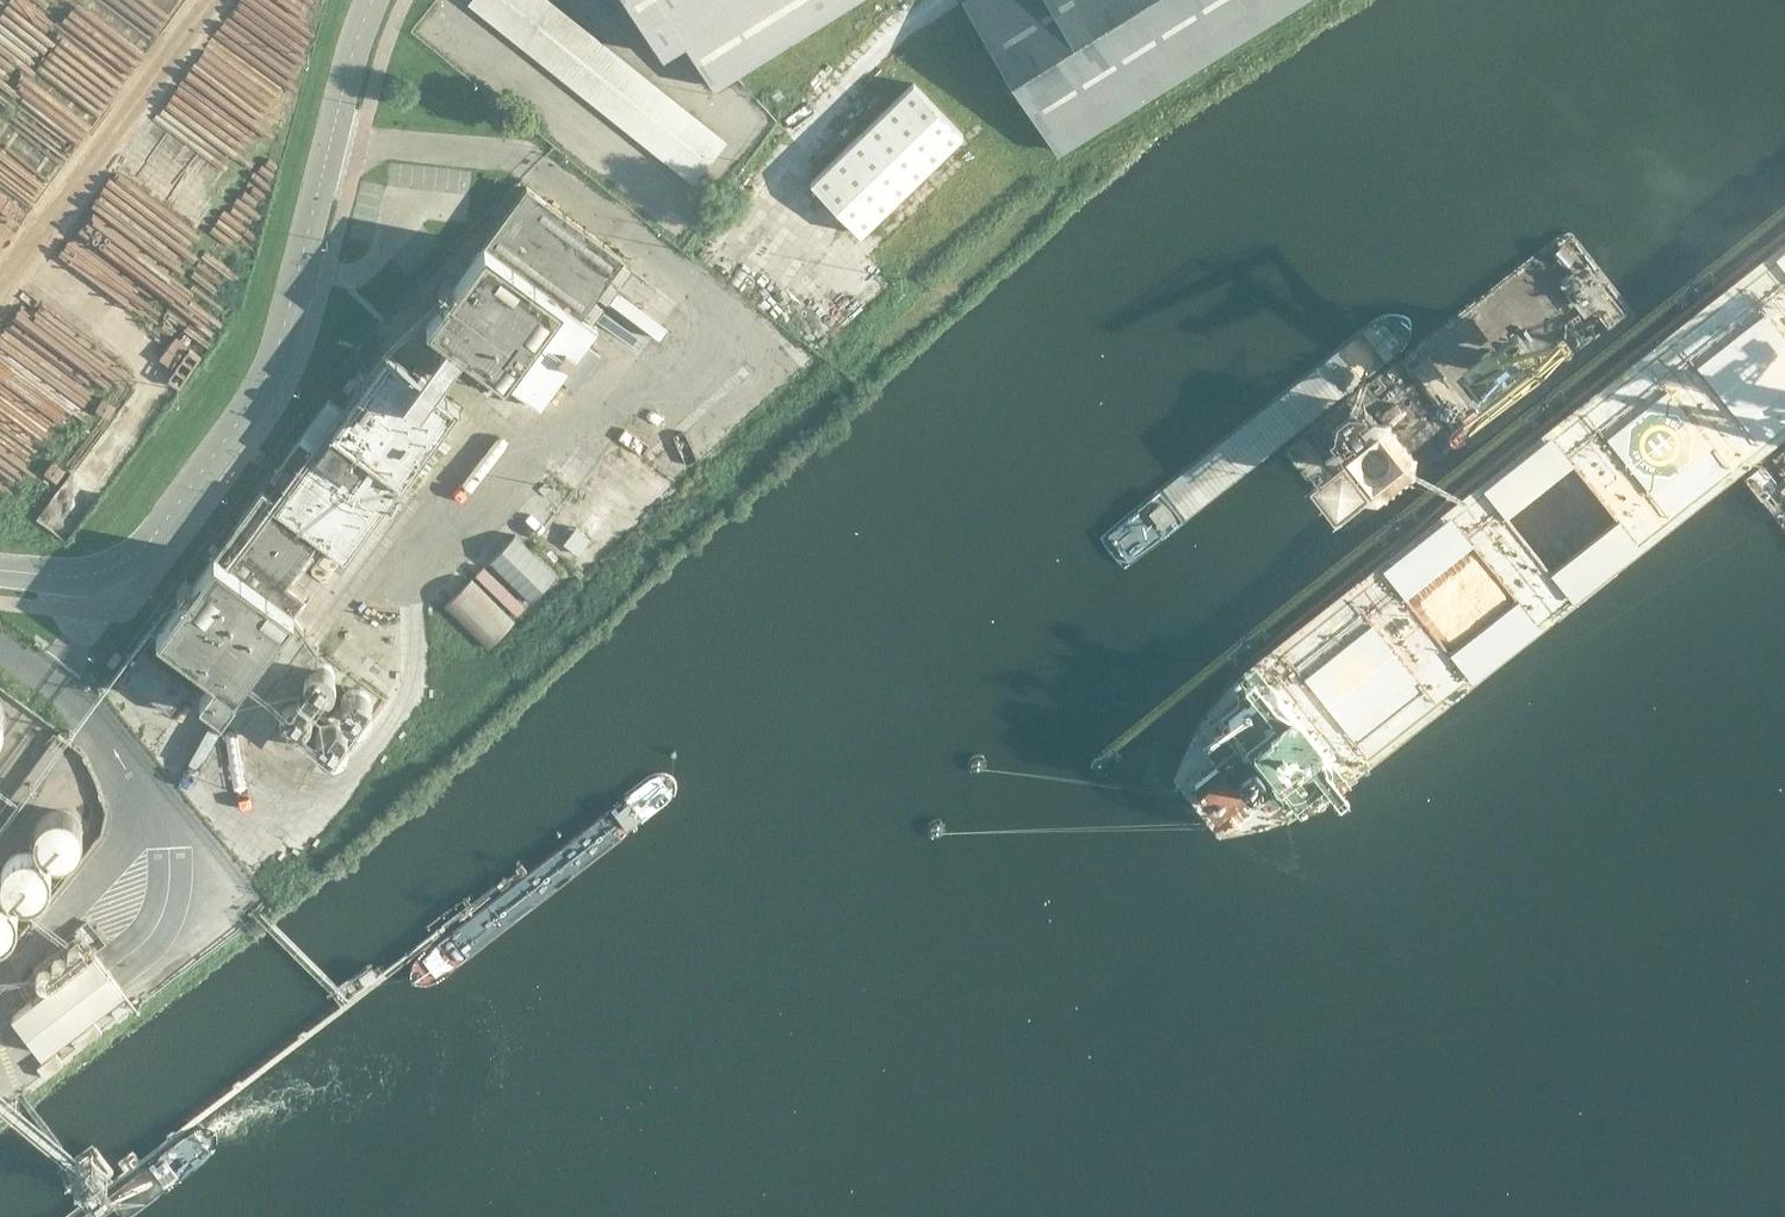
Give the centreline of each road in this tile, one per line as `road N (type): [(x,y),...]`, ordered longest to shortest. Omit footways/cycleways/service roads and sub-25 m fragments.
road 1 (unclassified): [(0,569),(85,576),(129,558),(251,402),(288,315),(372,0)]

